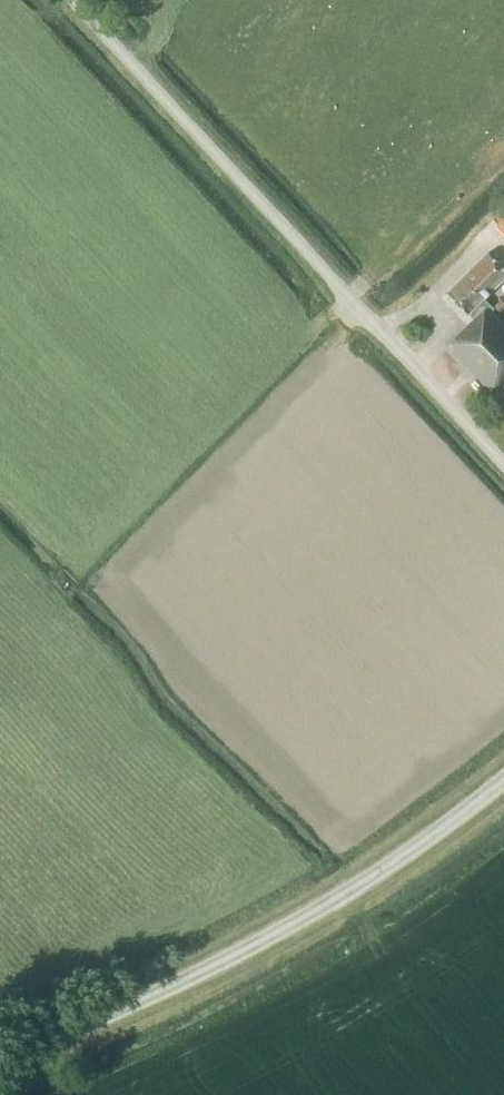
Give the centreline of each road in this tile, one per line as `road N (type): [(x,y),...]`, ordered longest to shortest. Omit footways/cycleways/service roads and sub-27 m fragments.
road 1 (unclassified): [(503,466),(65,0)]
road 2 (unclassified): [(0,1061),(157,994),(309,914),(503,777)]

